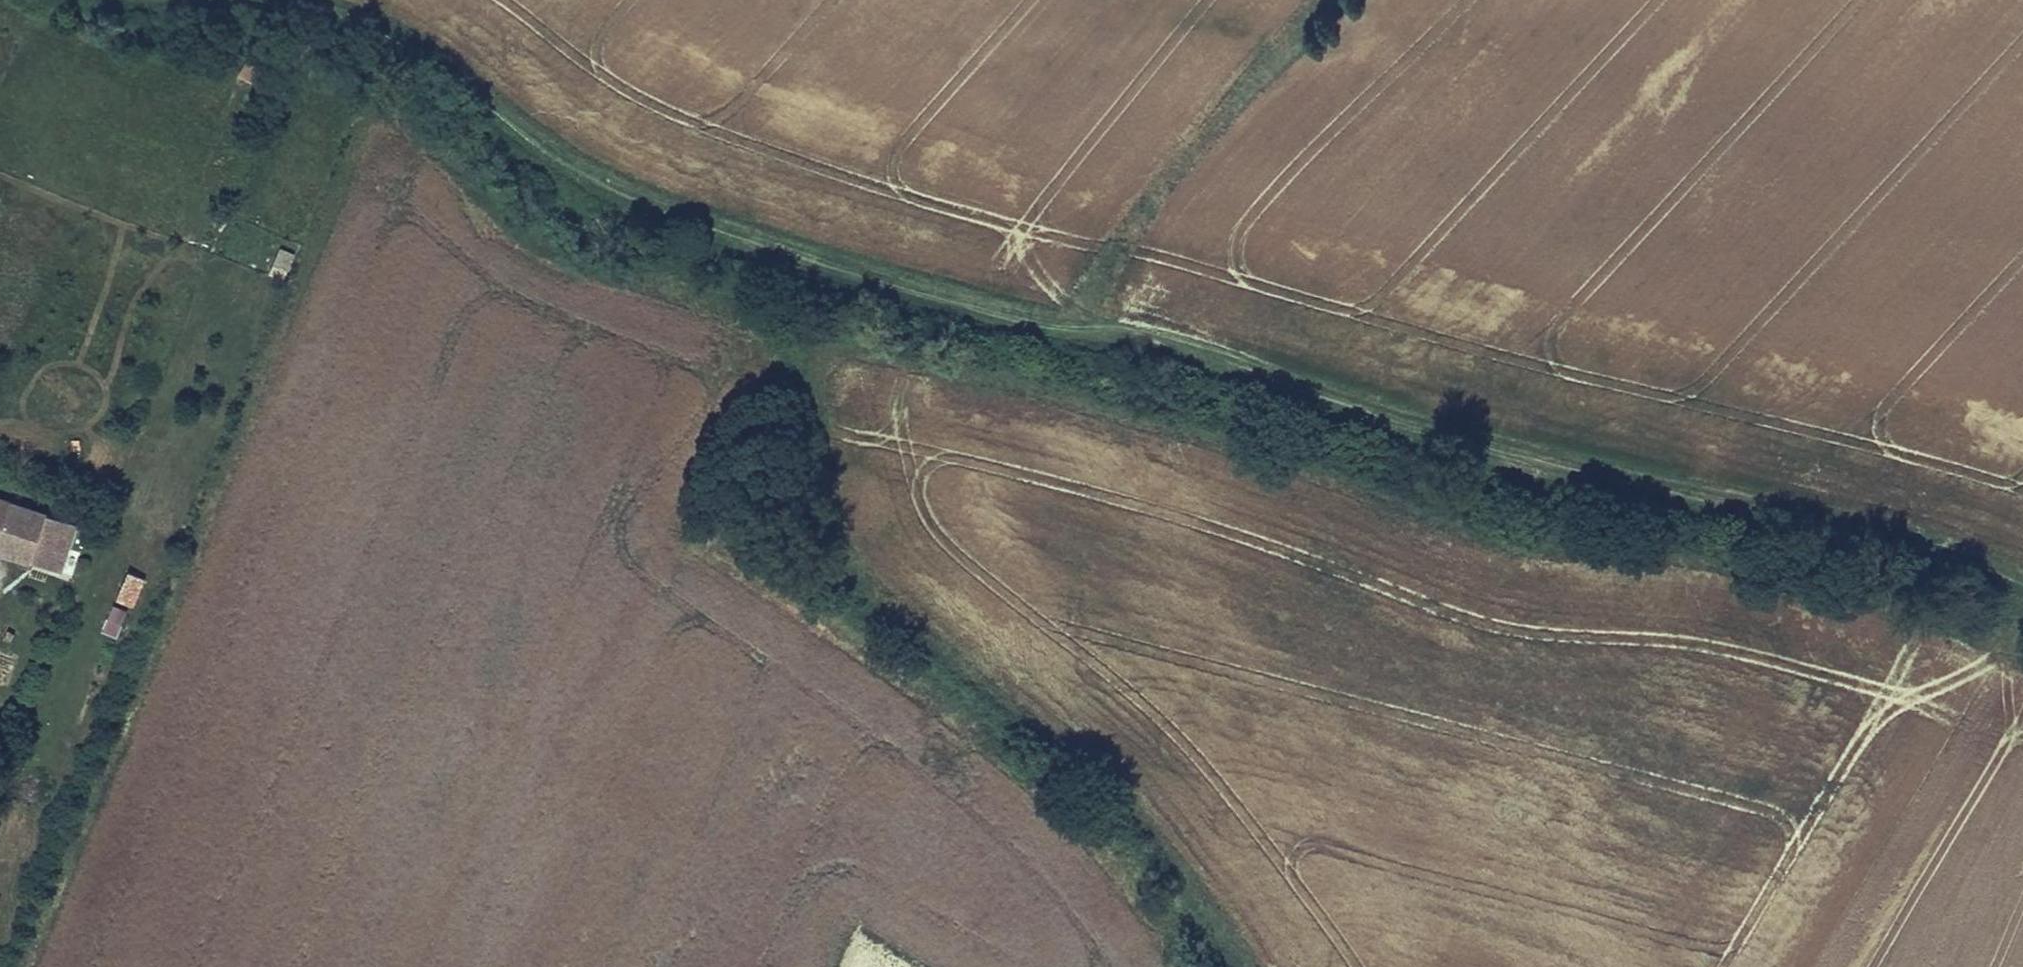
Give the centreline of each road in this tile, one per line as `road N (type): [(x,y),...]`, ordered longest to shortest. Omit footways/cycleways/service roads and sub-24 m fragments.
road 1 (track): [(2022,594),(1835,530),(1474,453),(1146,332),(682,208),(581,168),(396,23),(329,0)]

